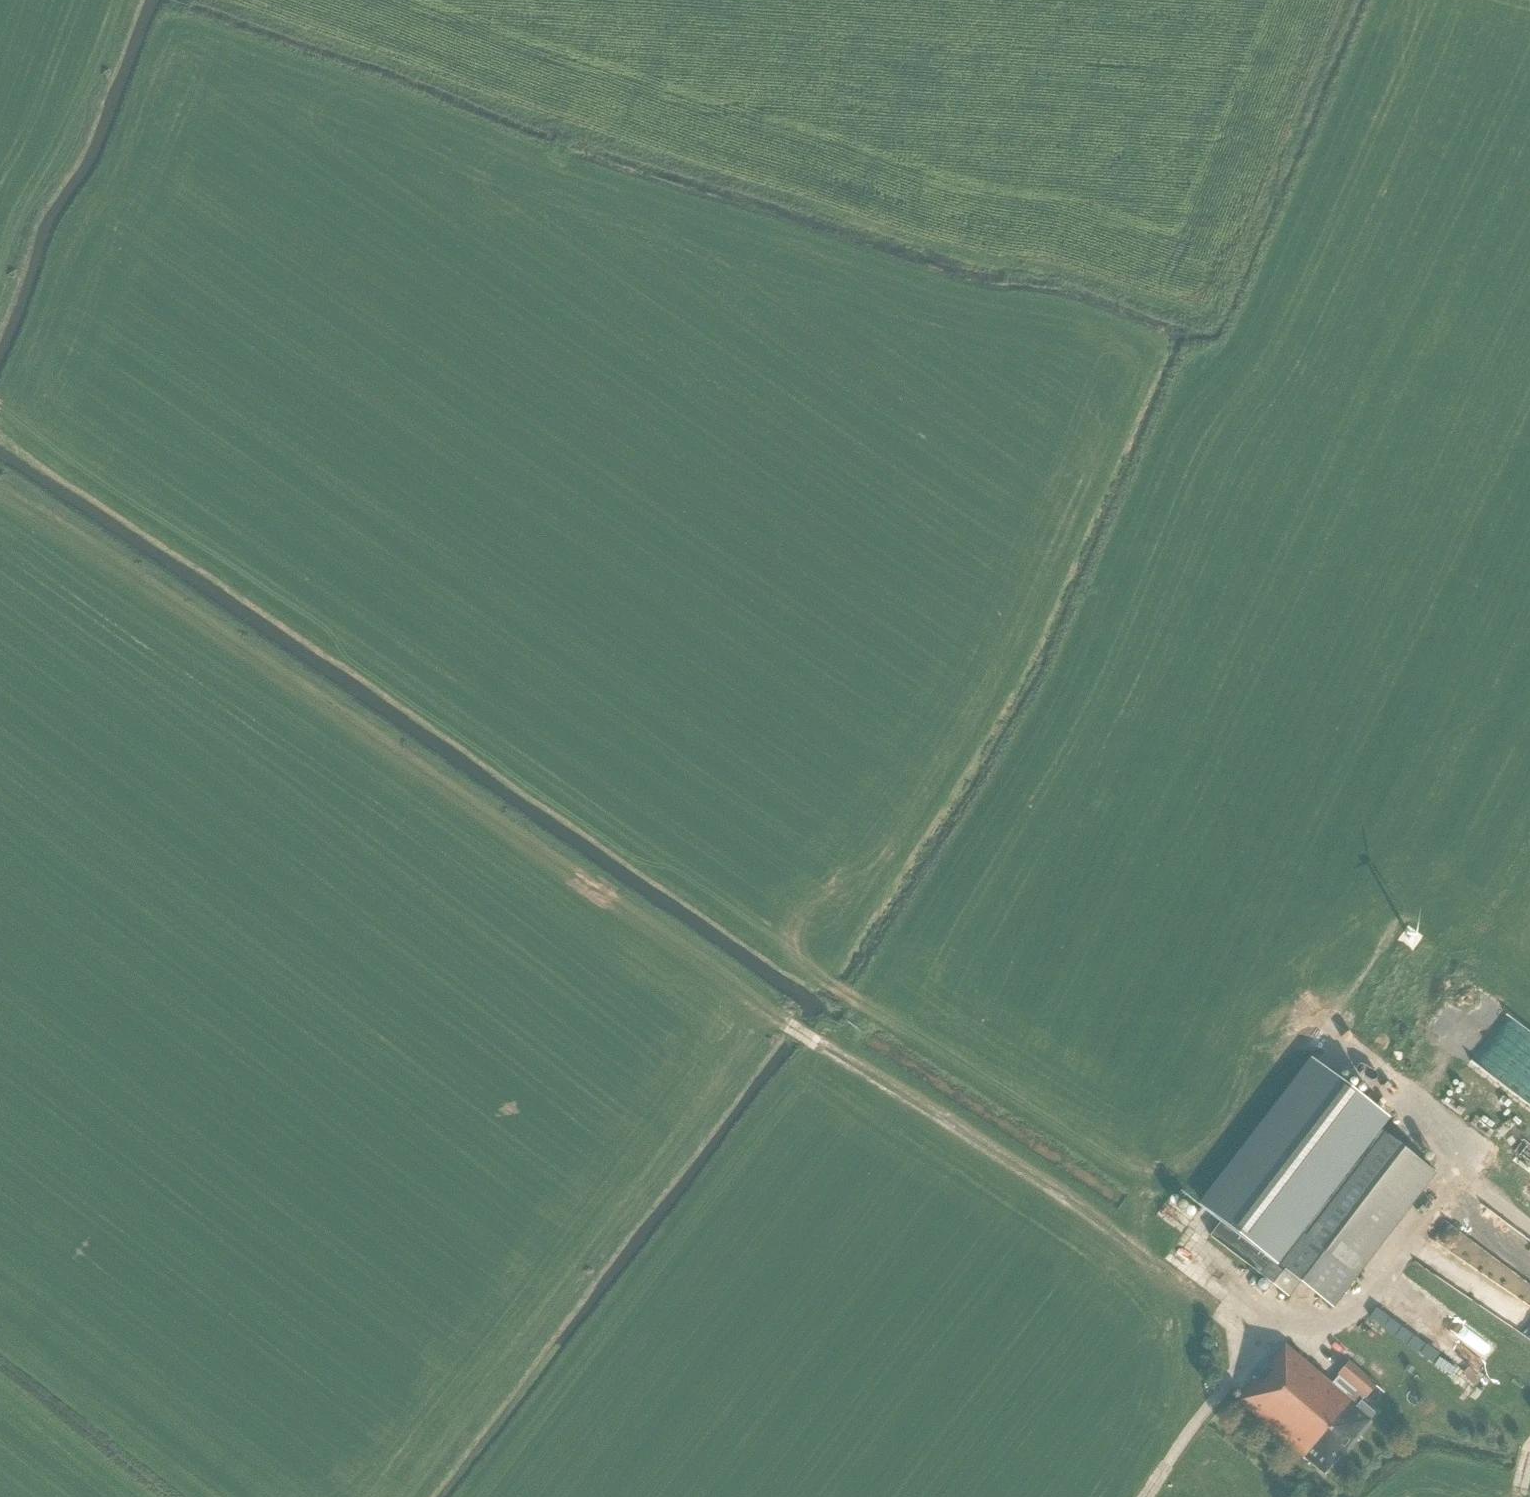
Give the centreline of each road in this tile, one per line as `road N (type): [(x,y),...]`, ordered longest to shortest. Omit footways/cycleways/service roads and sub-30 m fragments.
road 1 (track): [(776,1016),(1264,1332)]

